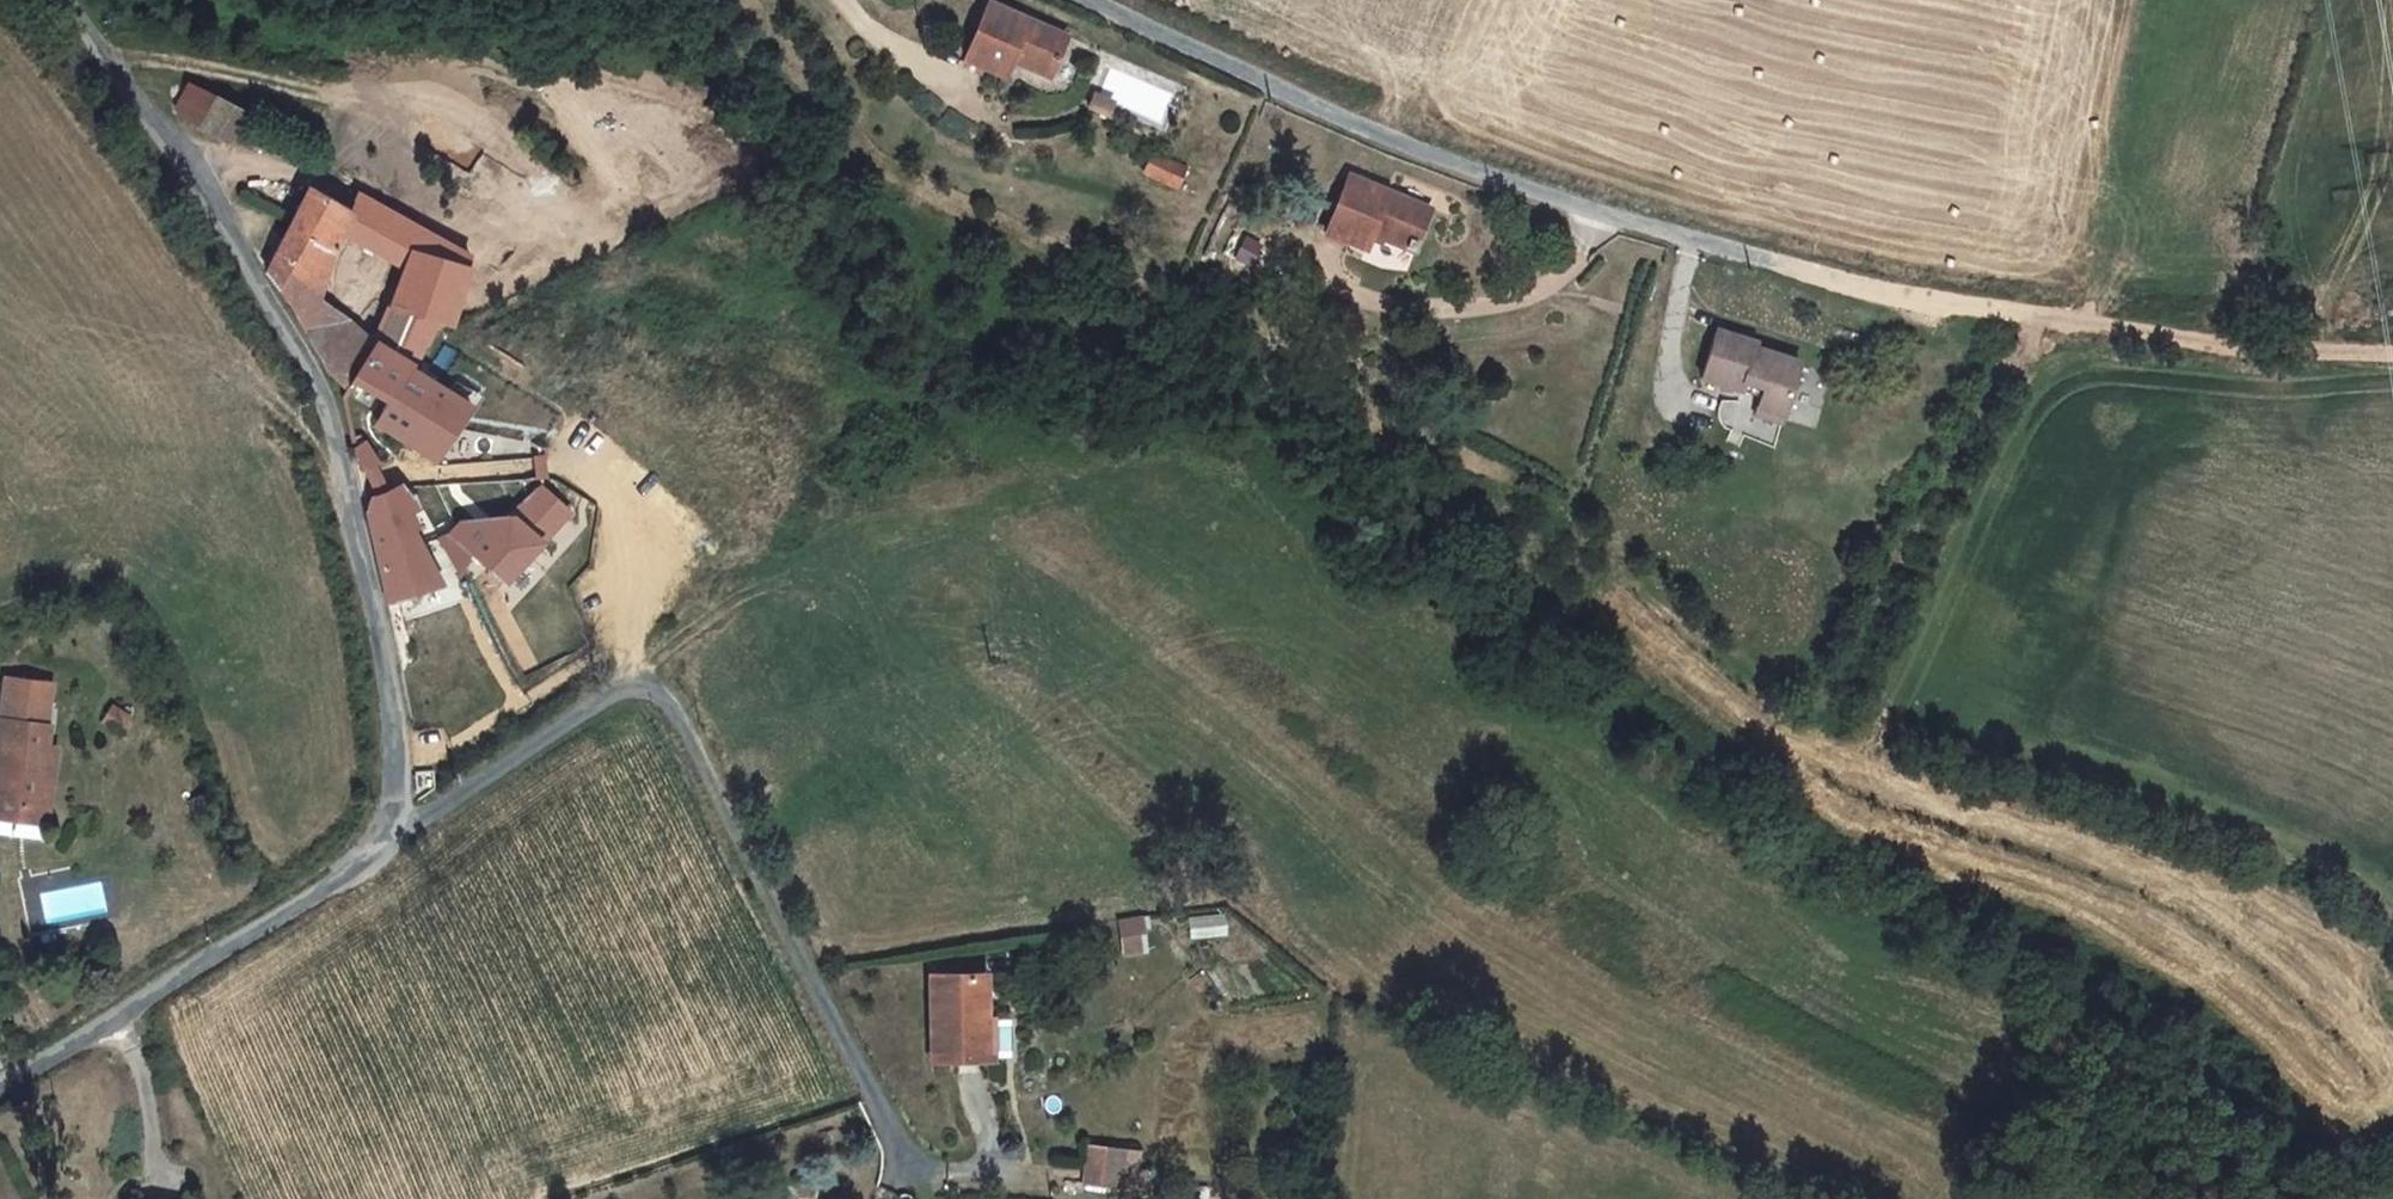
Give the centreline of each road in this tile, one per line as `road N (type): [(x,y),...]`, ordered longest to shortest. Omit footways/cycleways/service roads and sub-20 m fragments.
road 1 (unclassified): [(56,0),(251,265),(302,362),(343,489),(380,651),(396,776),(390,824),(320,891),(0,1091)]
road 2 (unclassified): [(2315,352),(1992,311),(1662,229),(1384,140),(1087,0)]

